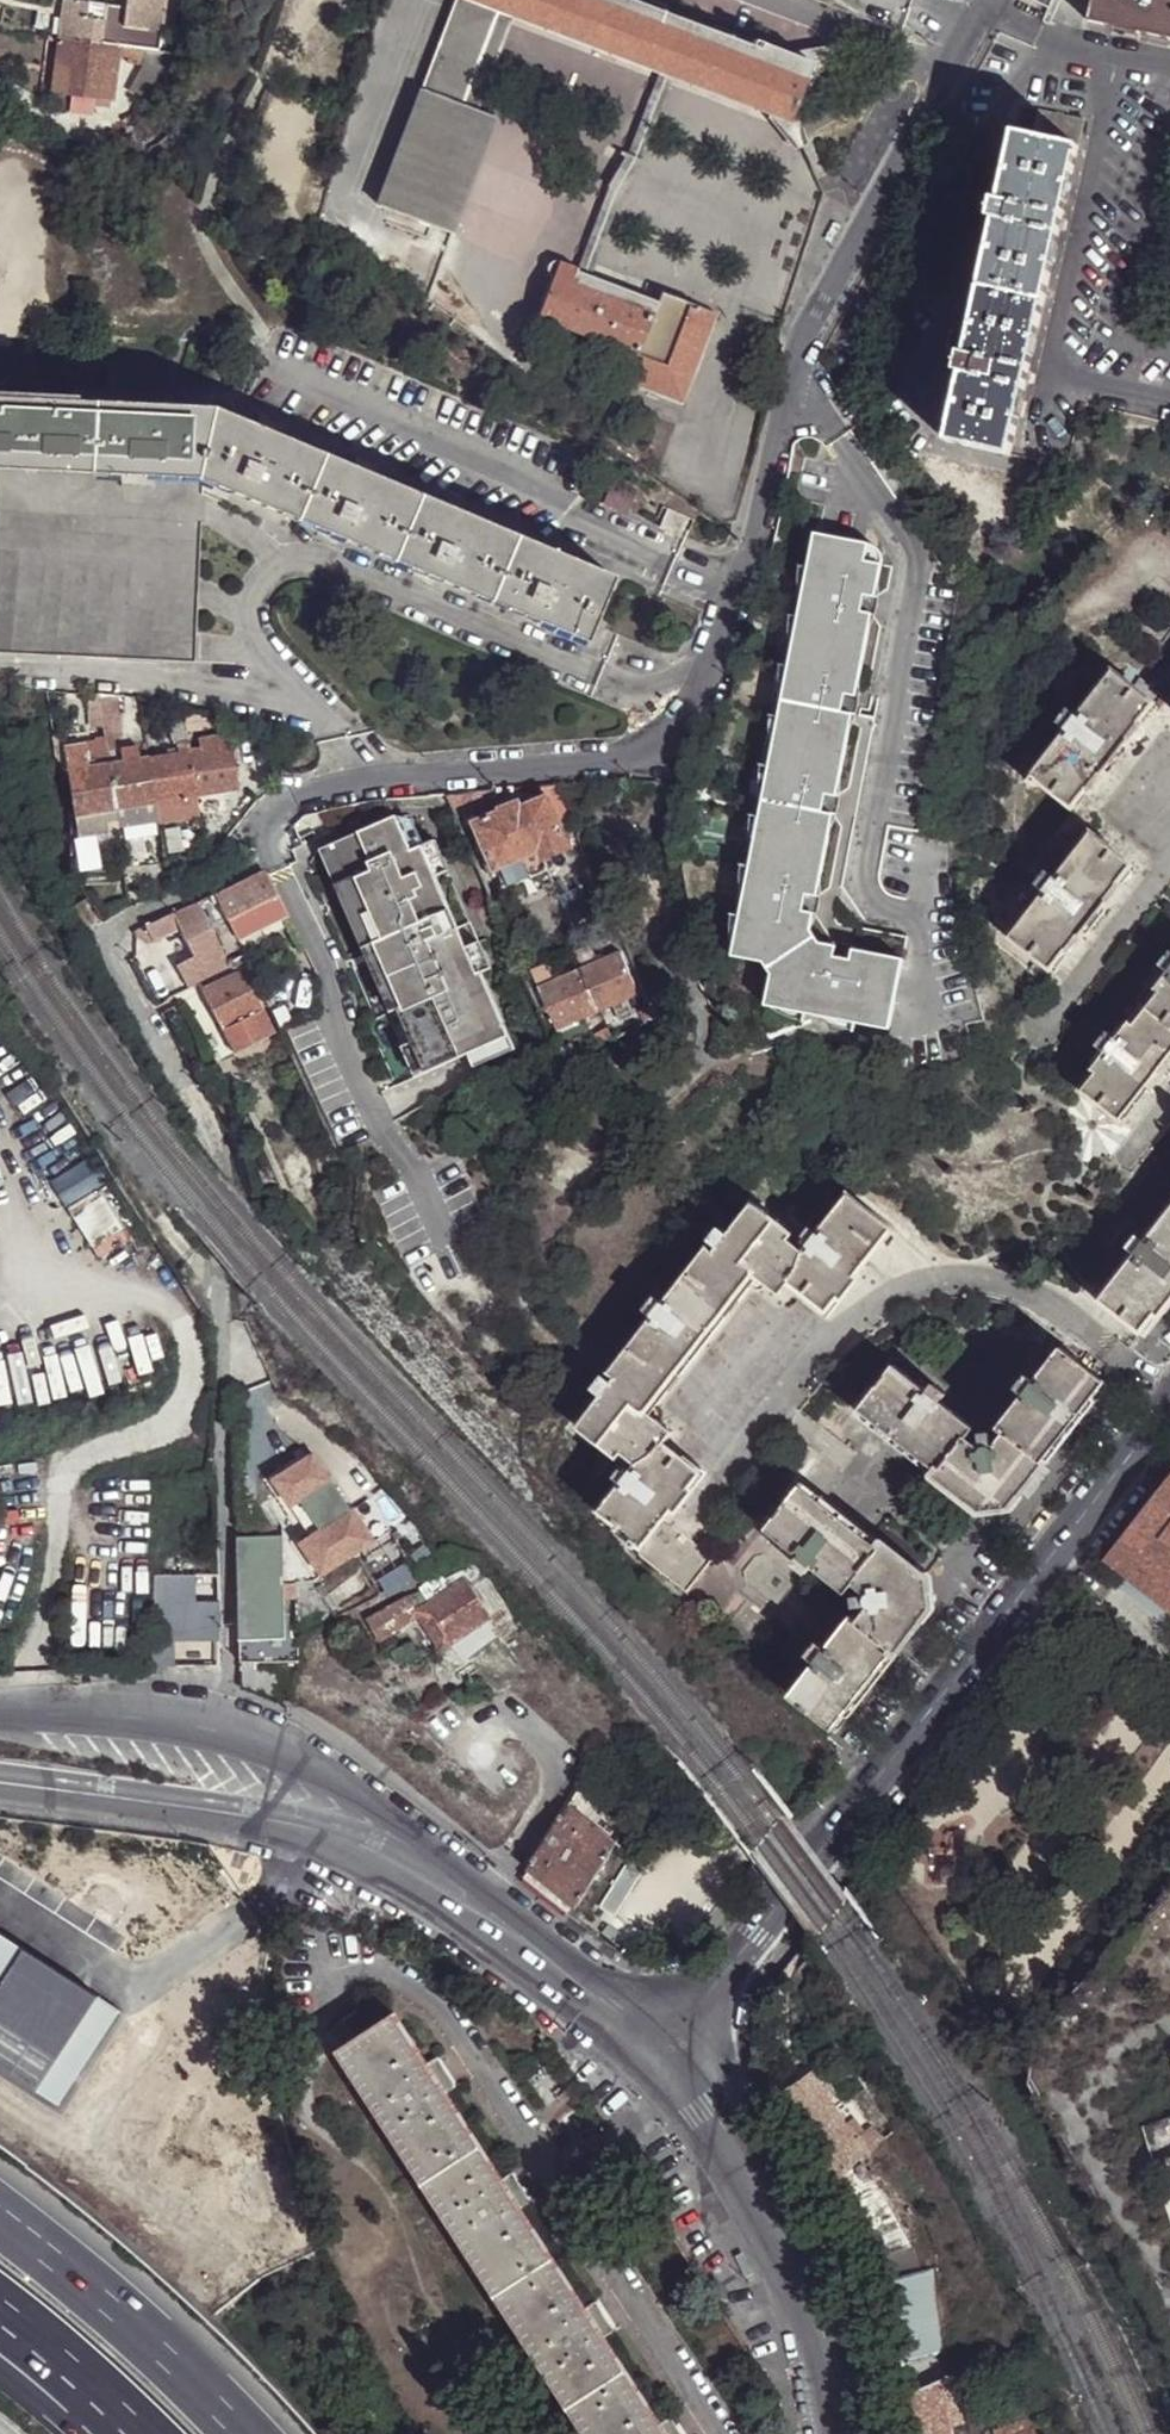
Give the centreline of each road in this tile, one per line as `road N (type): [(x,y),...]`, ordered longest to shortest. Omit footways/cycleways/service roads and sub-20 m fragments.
road 1 (unclassified): [(986,0),(802,346),(737,590),(674,737),(618,761),(372,780),(296,799),(264,832)]
road 2 (unclassified): [(128,918),(113,935),(109,957),(221,1143),(233,1183),(214,1272),(222,1320),(232,1736)]
road 3 (residential): [(1169,1393),(774,1914),(661,2048)]
road 4 (primary): [(661,2048),(752,2171),(793,2248),(820,2331),(838,2433)]
road 5 (motorway): [(246,2433),(88,2285),(0,2216)]
road 6 (primary): [(0,1783),(310,1832)]
road 7 (primary): [(449,1884),(604,1988),(661,2048)]
road 8 (primary): [(449,1884),(322,1778),(232,1736)]
road 9 (primary): [(232,1736),(145,1716),(0,1714)]
road 10 (motorway): [(0,2312),(137,2433)]
road 11 (primary): [(310,1832),(449,1884)]

